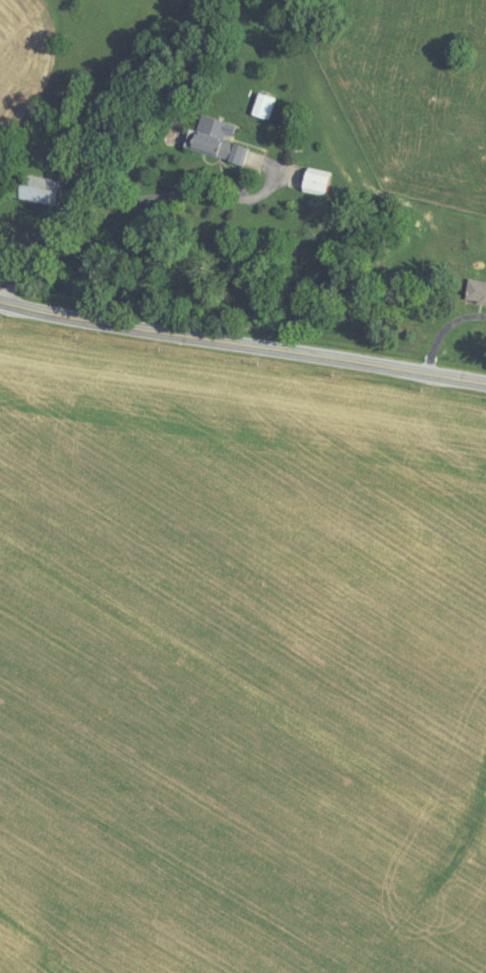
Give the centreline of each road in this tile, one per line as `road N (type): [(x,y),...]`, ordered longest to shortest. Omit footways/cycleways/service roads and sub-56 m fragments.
road 1 (primary): [(0,299),(84,321),(485,384)]

